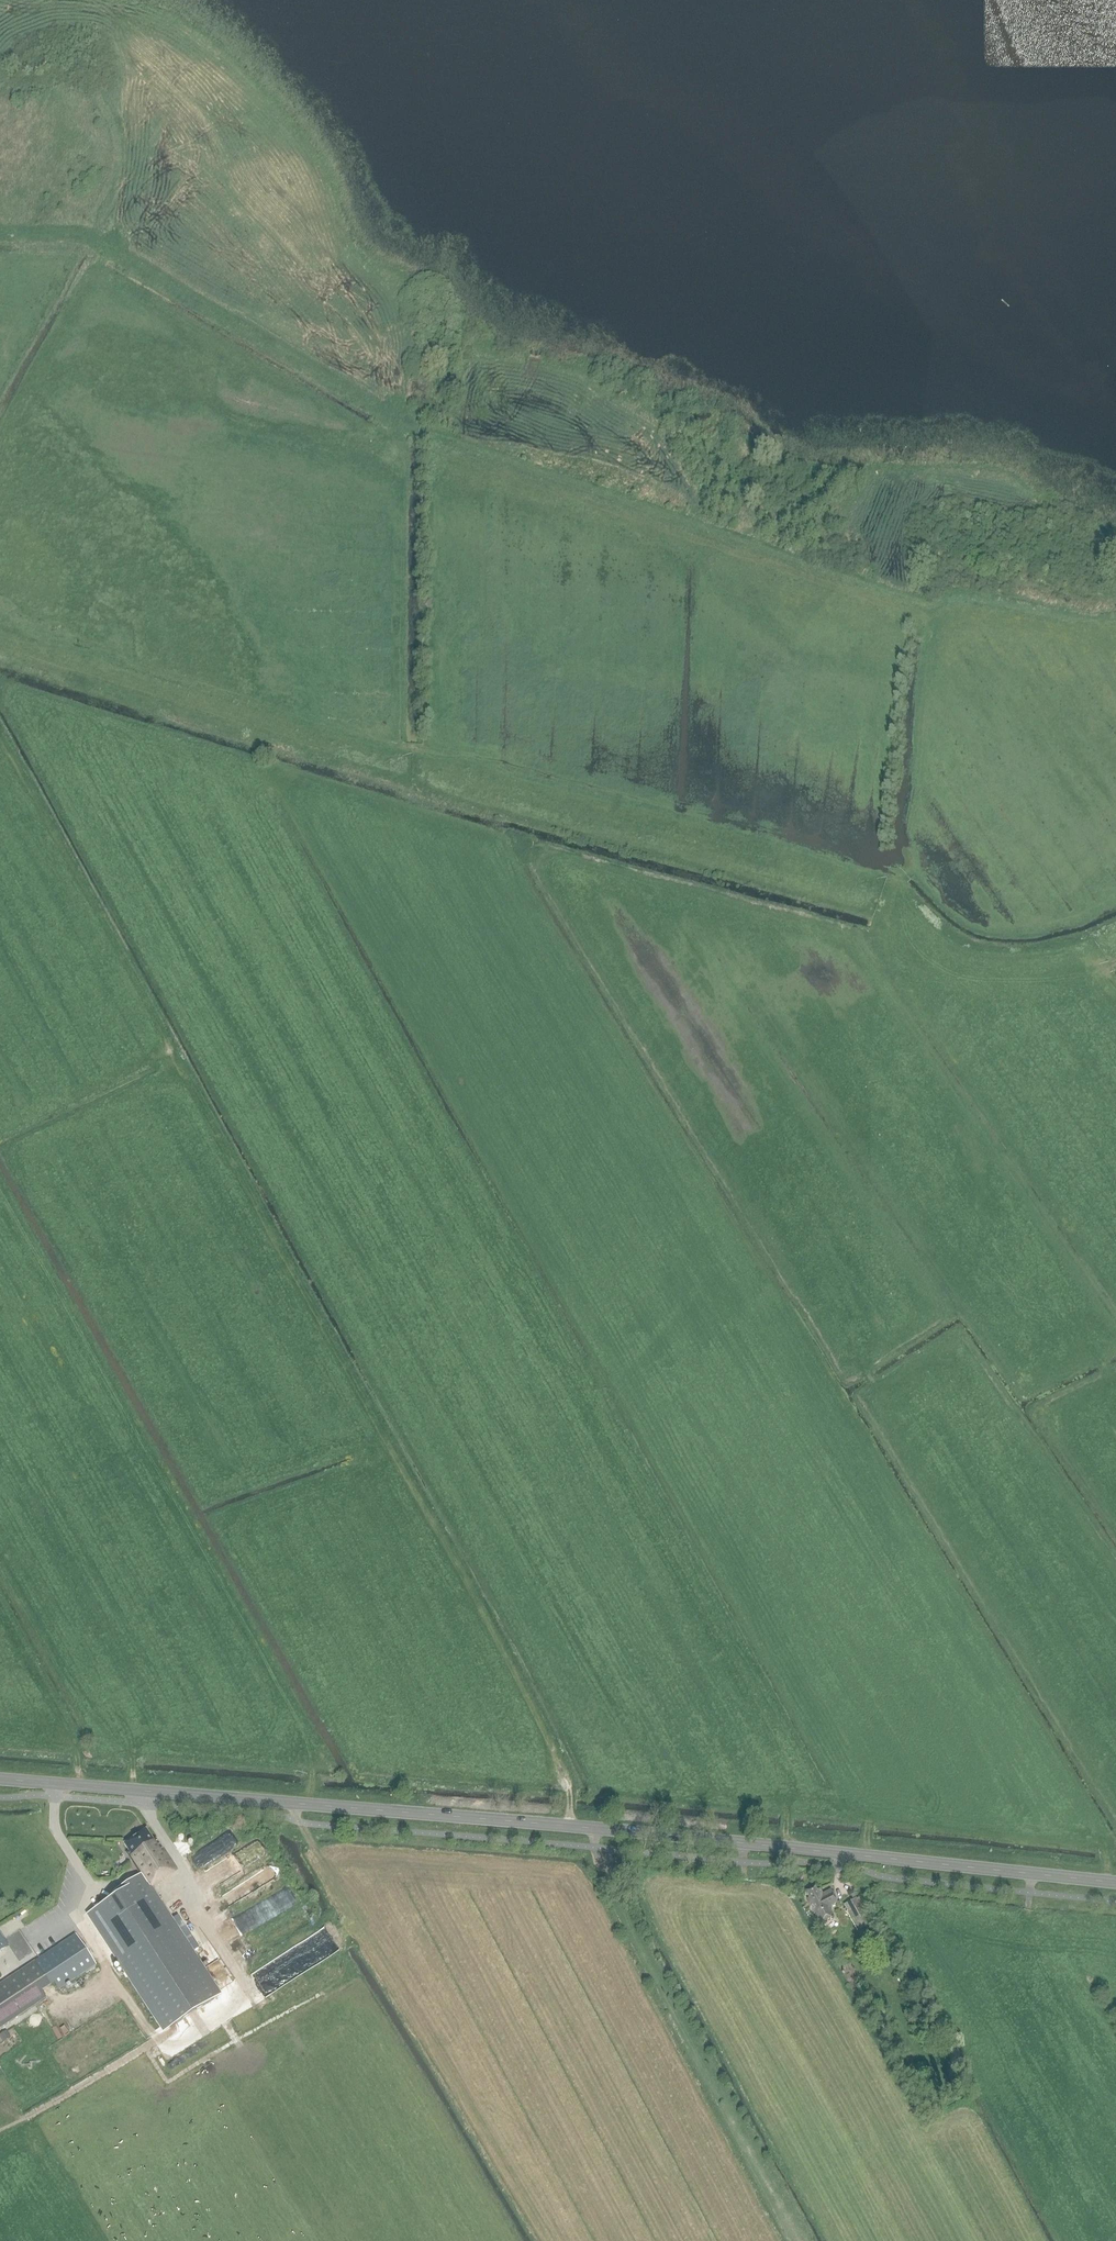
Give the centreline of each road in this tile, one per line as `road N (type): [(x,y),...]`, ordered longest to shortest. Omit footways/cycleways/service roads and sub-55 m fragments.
road 1 (tertiary): [(0,1778),(1115,1882)]

